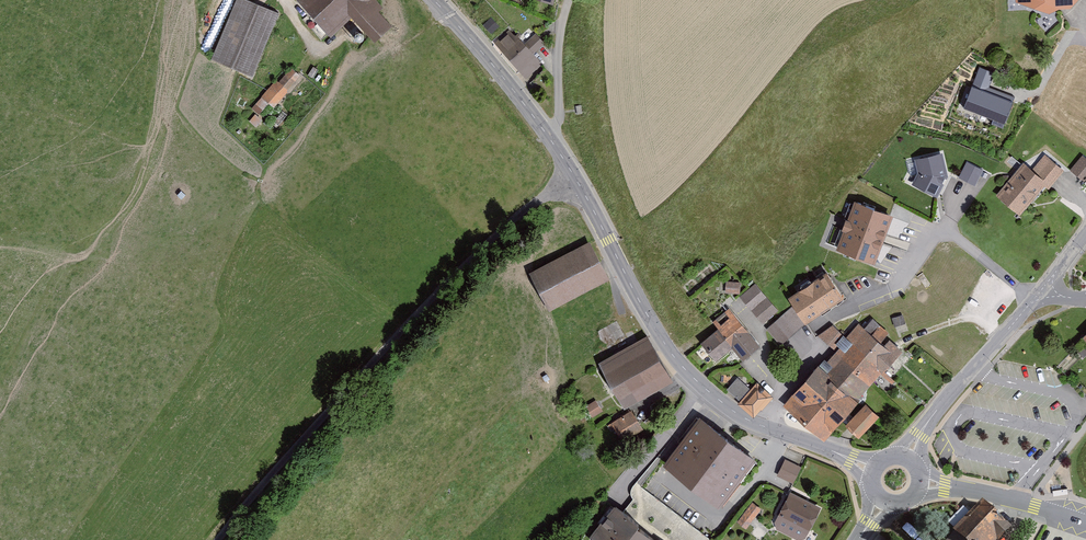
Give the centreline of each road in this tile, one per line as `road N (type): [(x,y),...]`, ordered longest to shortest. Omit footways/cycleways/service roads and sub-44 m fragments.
road 1 (track): [(574,176),(443,296),(266,483),(225,539)]
road 2 (tertiary): [(553,143),(645,311),(708,392),(750,422),(874,469)]
road 3 (tertiary): [(909,456),(931,416),(1041,292)]
road 4 (tertiary): [(435,0),(553,143)]
road 5 (tertiary): [(923,481),(994,492),(1085,522)]
road 6 (residential): [(553,143),(568,0)]

